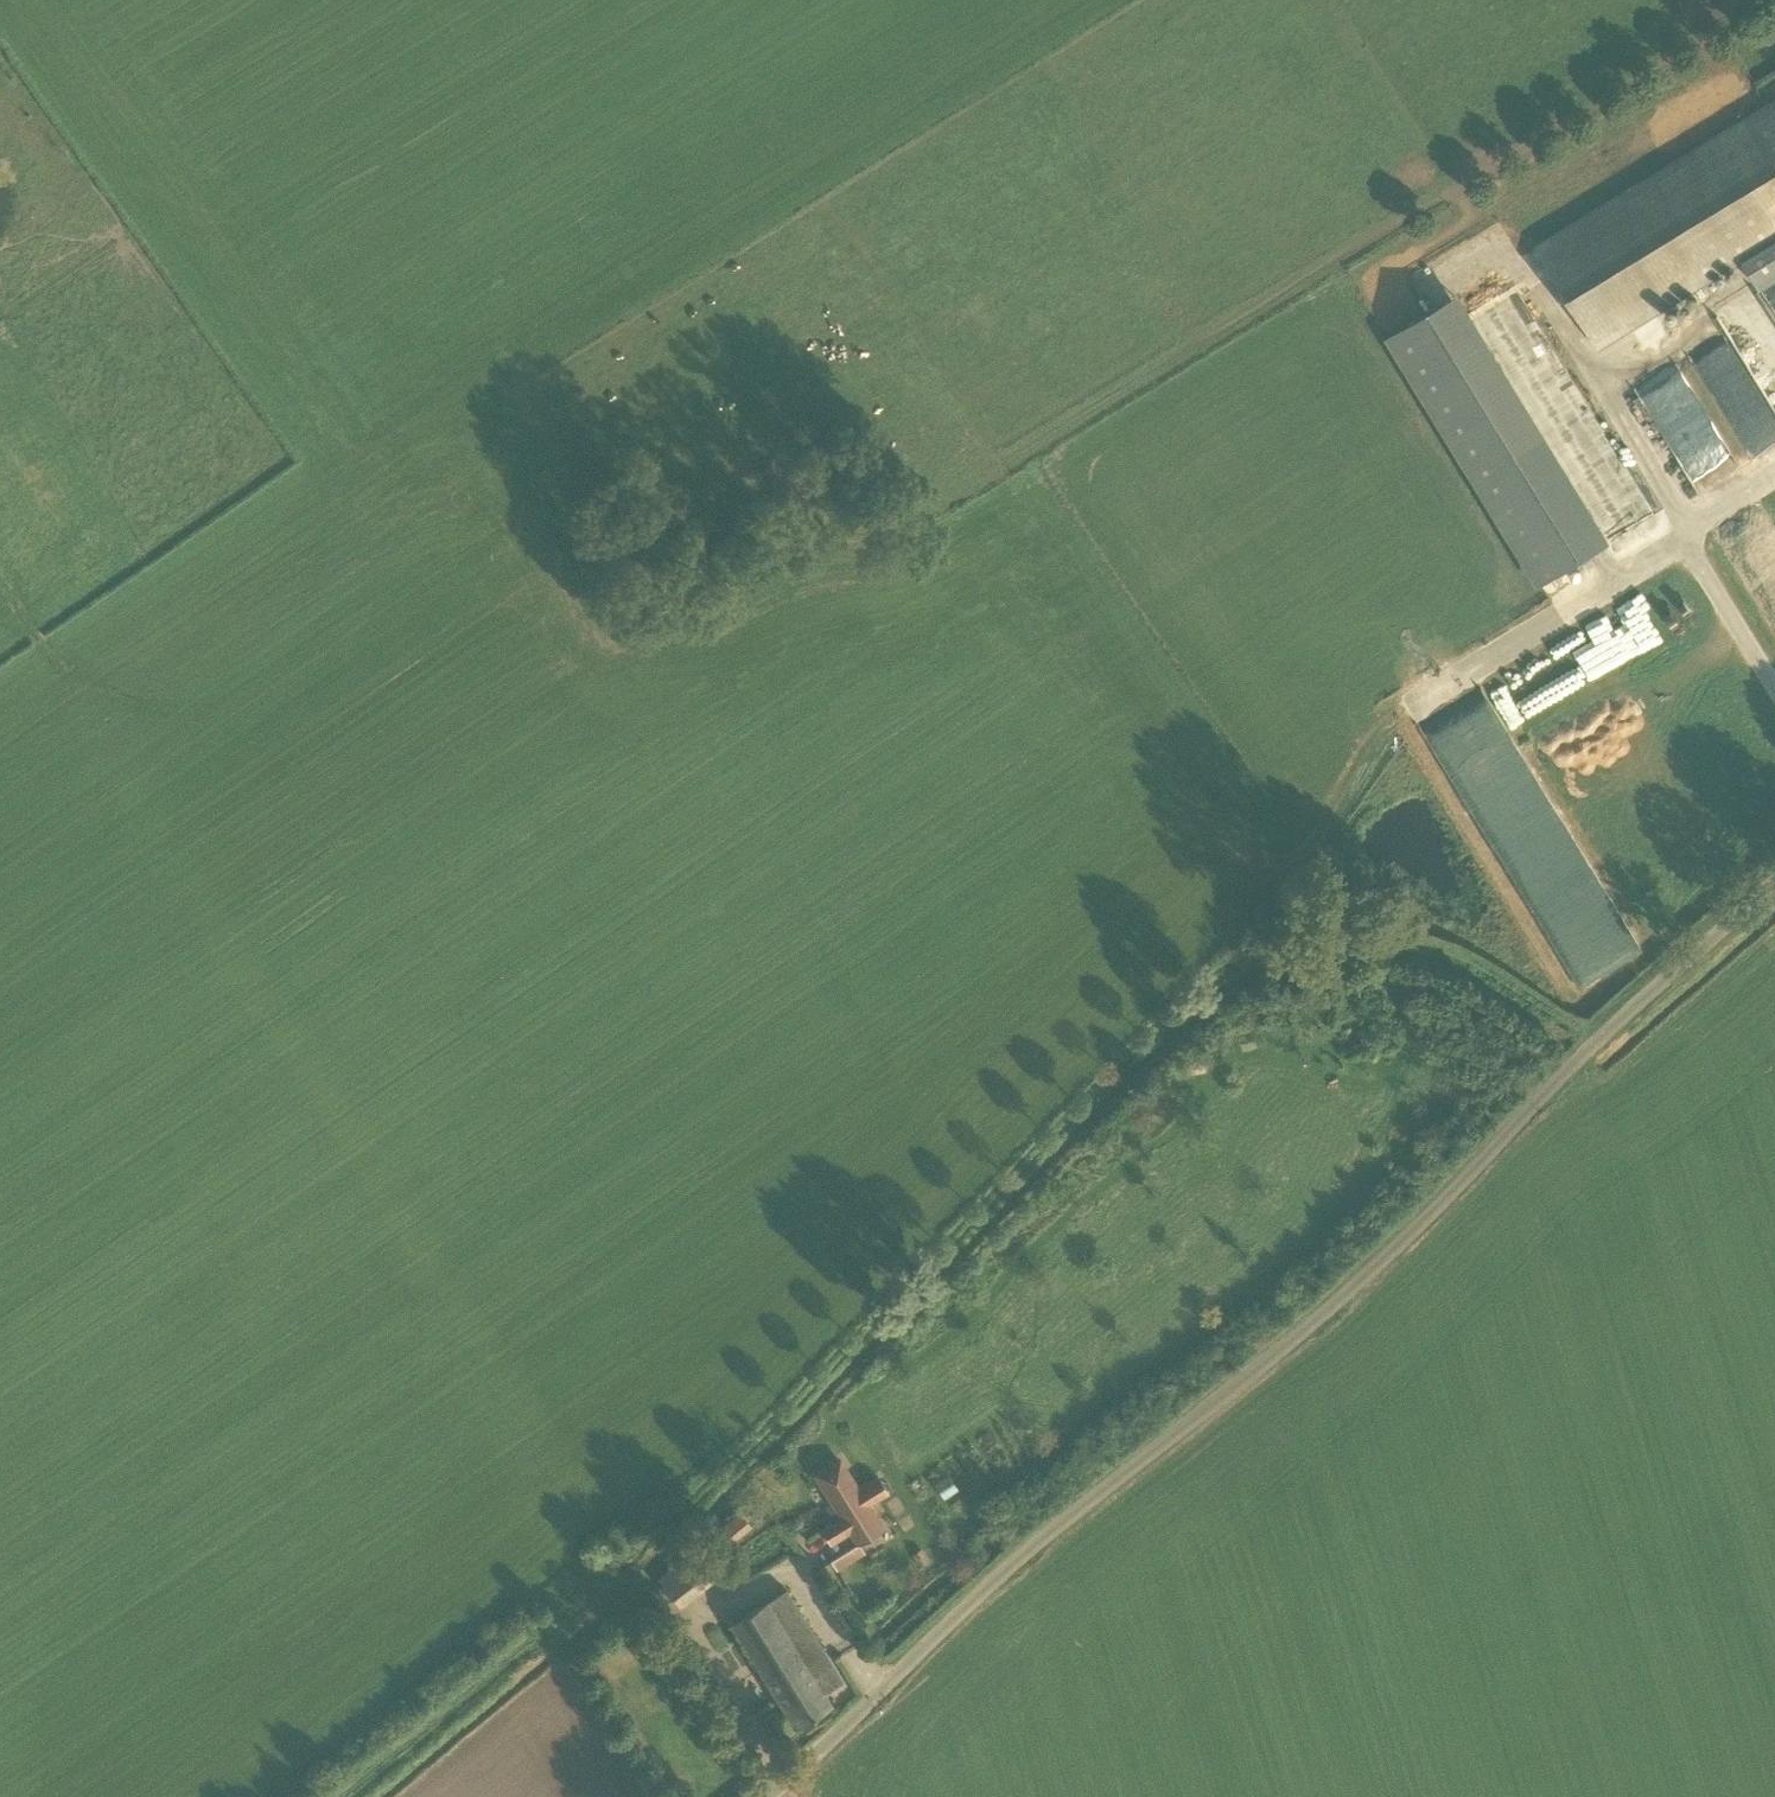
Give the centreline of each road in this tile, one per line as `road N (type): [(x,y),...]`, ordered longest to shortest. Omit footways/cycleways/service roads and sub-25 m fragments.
road 1 (unclassified): [(767,1796),(1319,1313),(1582,1052),(1774,889)]

